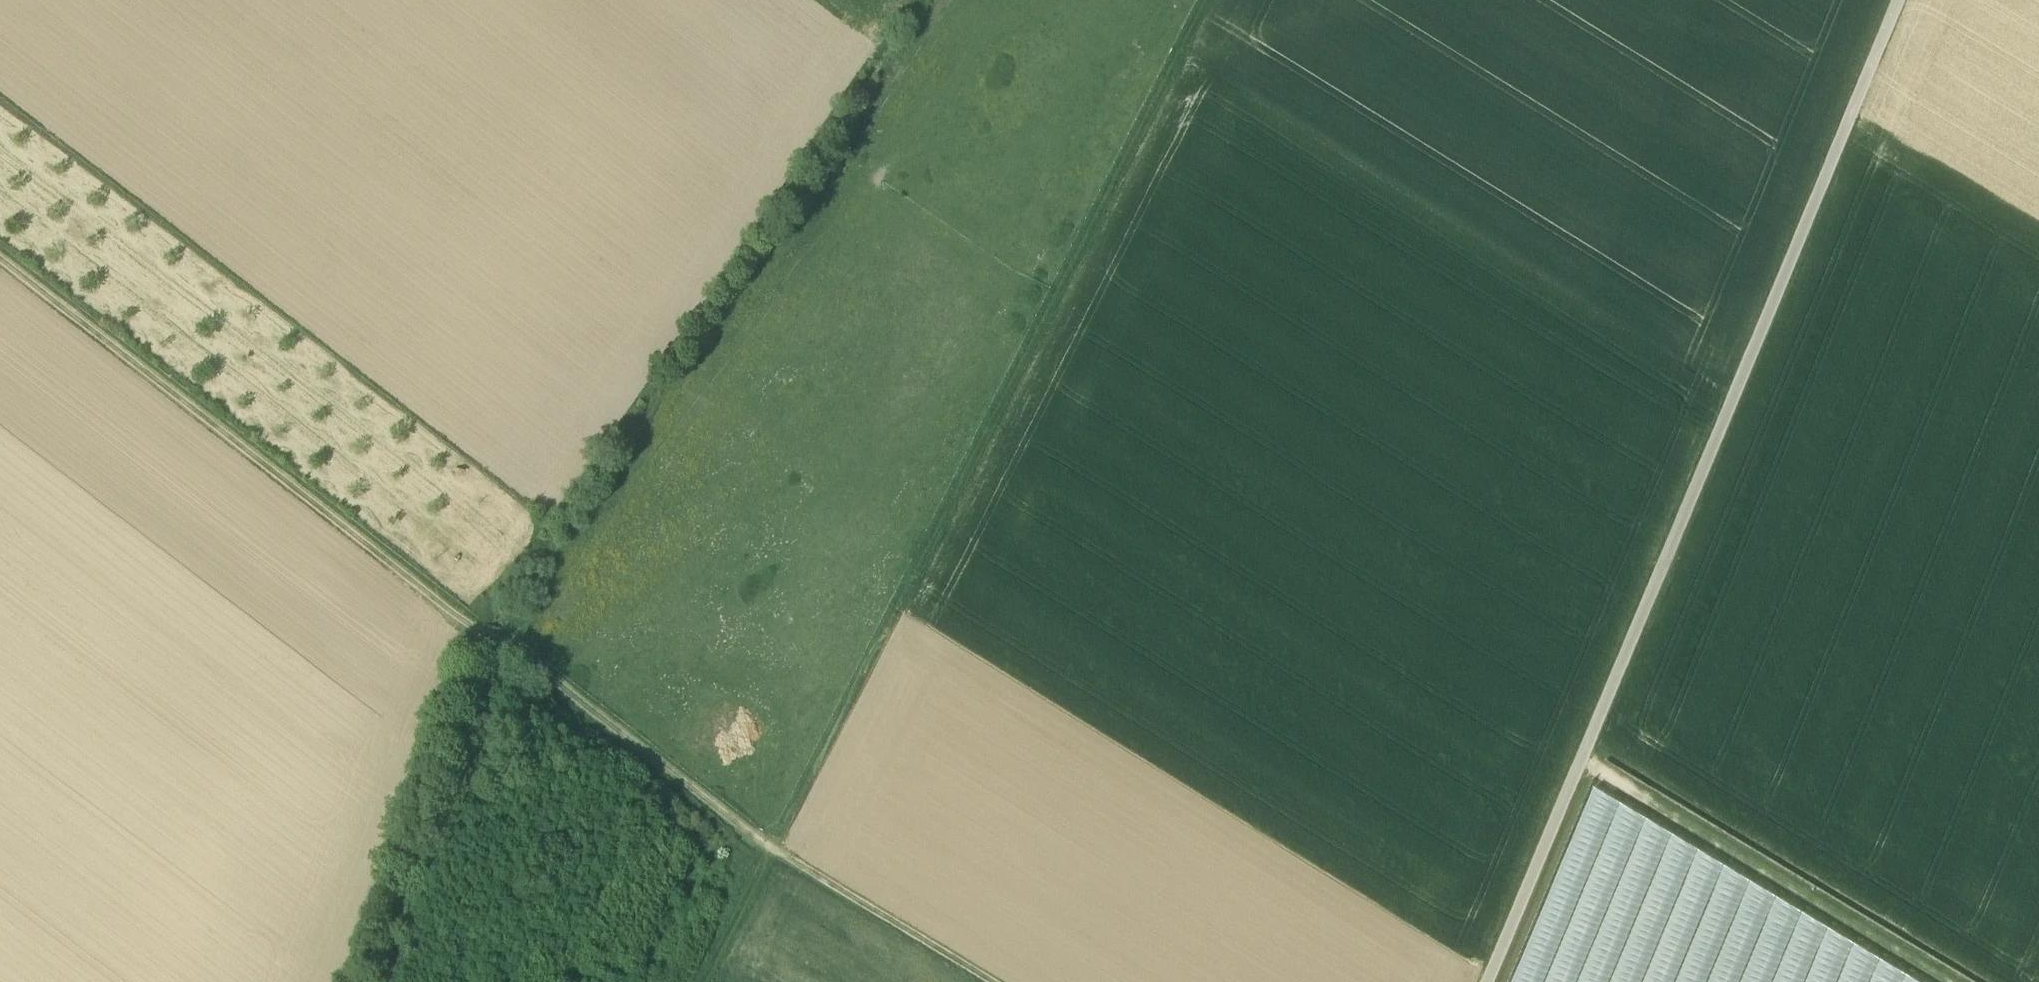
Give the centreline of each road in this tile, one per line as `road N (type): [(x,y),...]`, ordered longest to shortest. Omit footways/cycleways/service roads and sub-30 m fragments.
road 1 (track): [(0,266),(446,617),(517,656),(748,838),(983,981)]
road 2 (track): [(1221,0),(720,981)]
road 3 (track): [(1488,981),(1898,0)]

